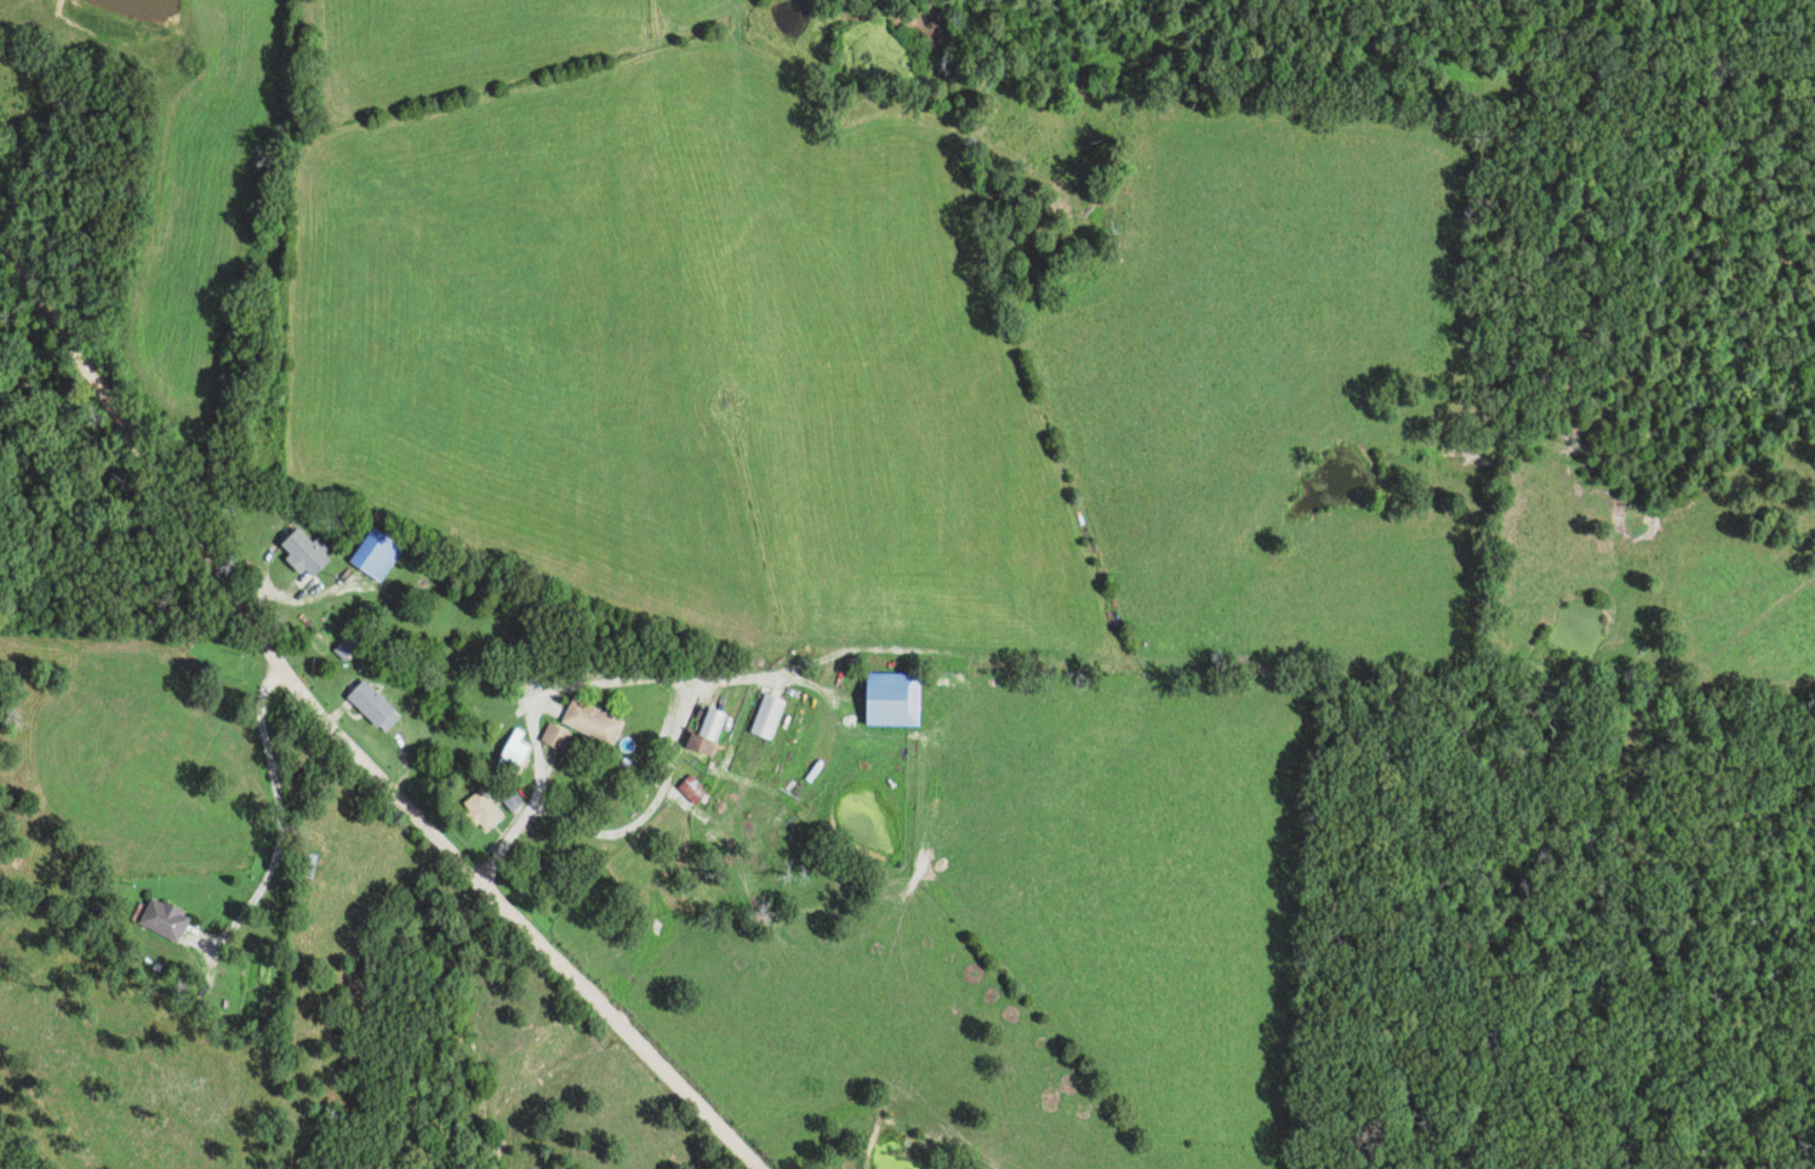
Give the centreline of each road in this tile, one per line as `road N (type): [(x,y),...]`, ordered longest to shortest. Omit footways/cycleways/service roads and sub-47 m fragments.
road 1 (residential): [(757,1168),(282,667),(0,227)]

